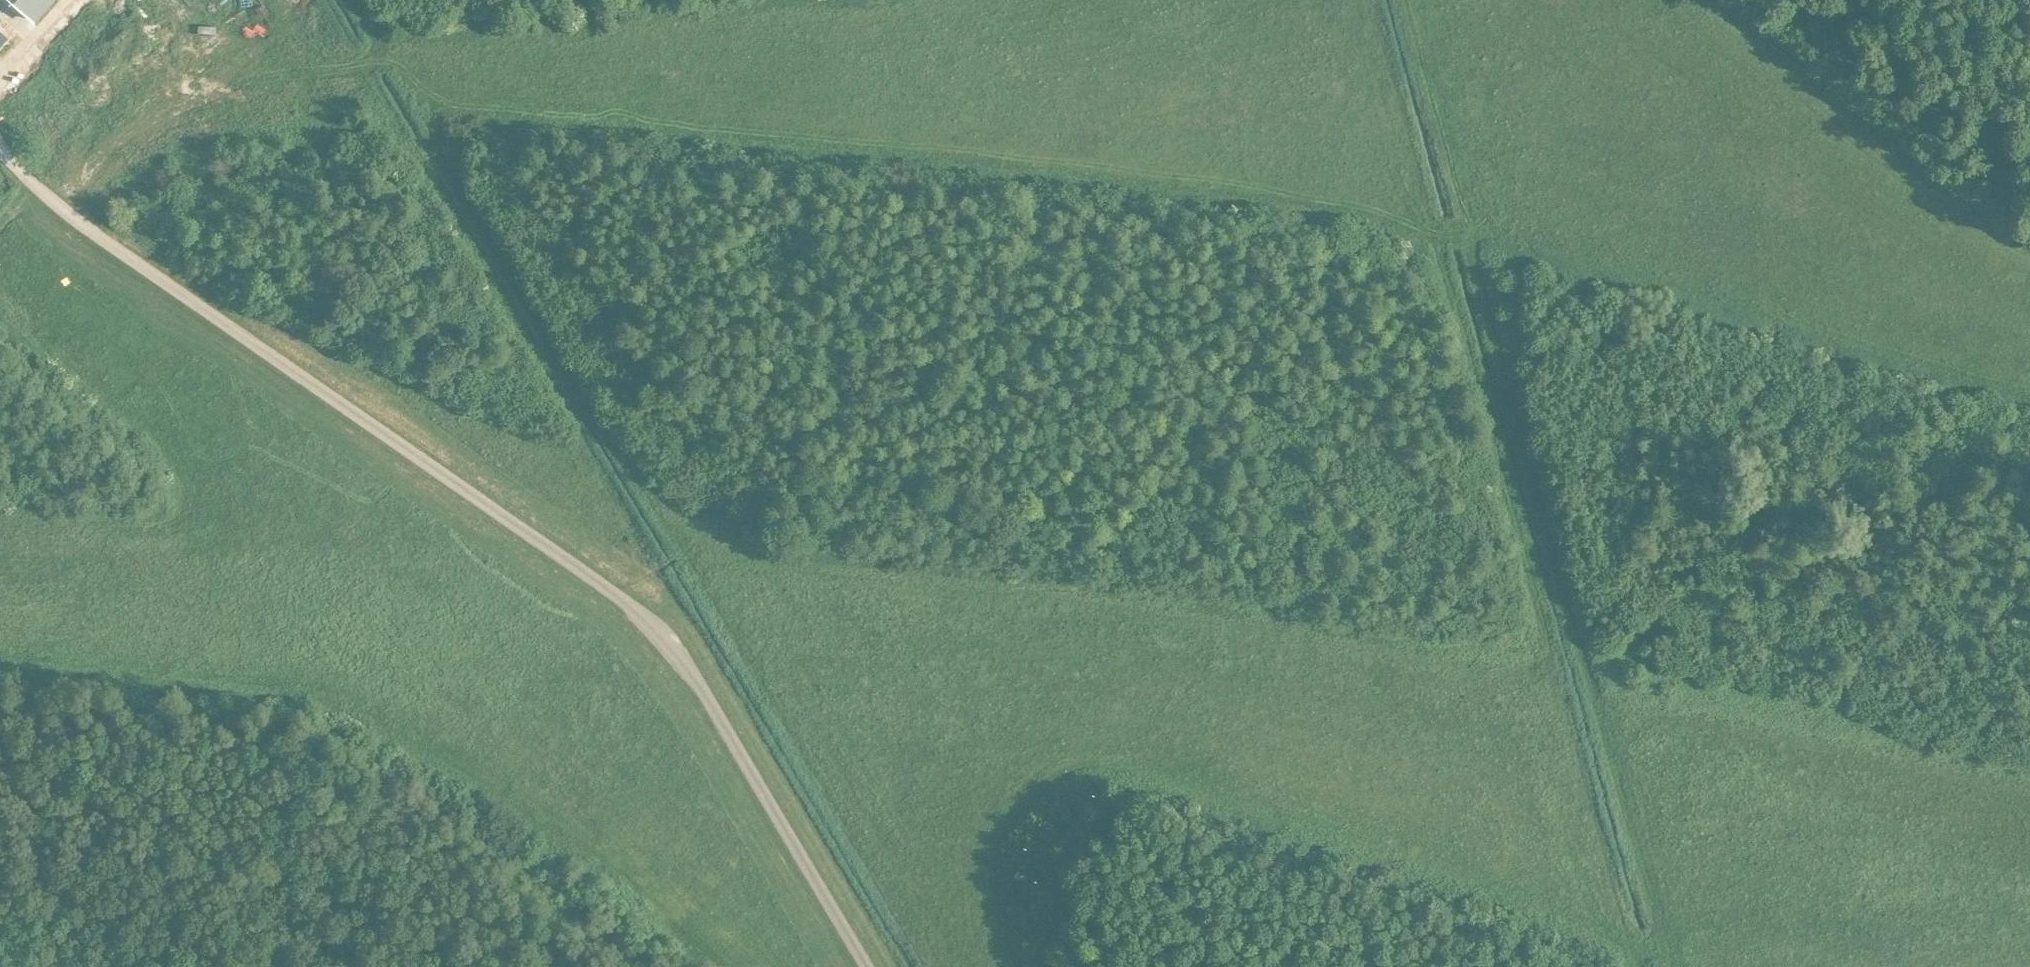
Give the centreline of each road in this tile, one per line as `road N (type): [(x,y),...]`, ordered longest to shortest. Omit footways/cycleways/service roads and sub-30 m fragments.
road 1 (track): [(1370,0),(1547,646),(668,515),(371,371),(190,504),(0,497)]
road 2 (unclassified): [(862,966),(687,667),(636,618),(90,237)]

